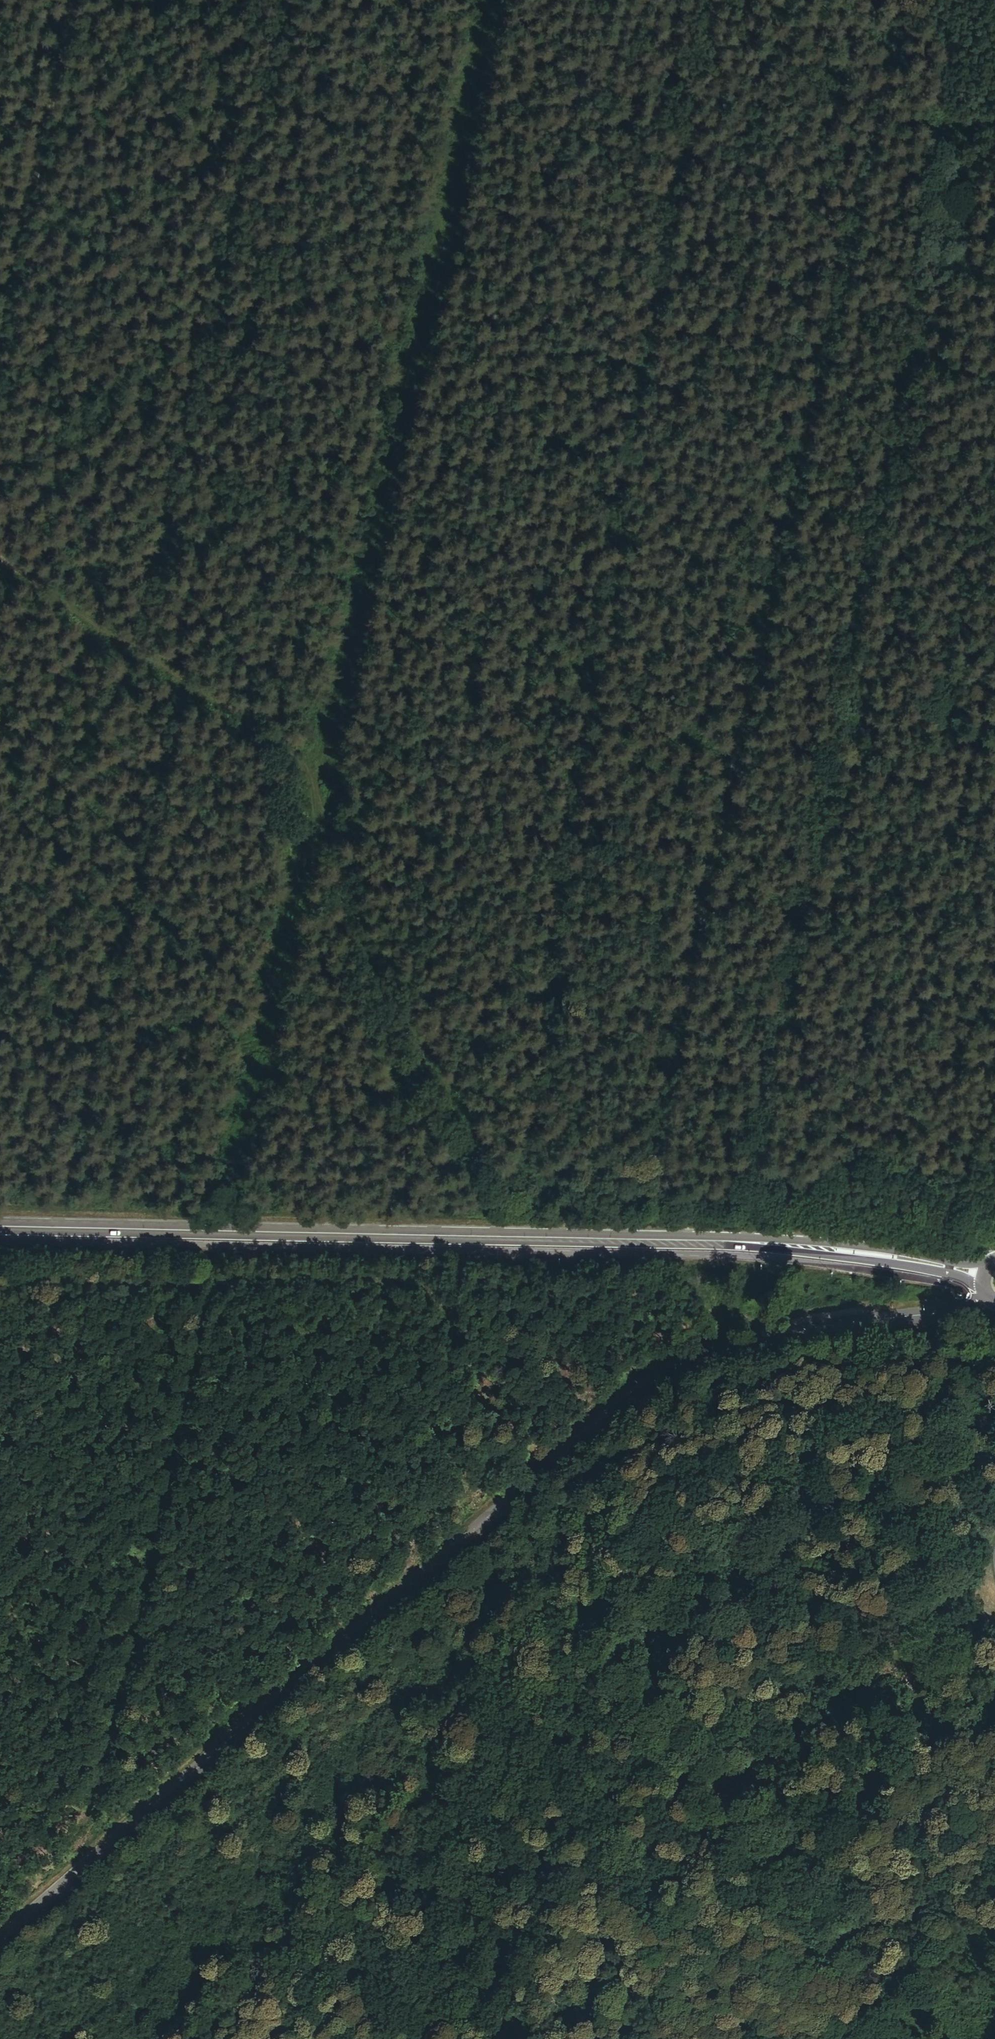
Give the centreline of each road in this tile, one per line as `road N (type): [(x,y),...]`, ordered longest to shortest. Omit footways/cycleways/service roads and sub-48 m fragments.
road 1 (track): [(0,557),(98,632),(282,737),(317,799),(354,917),(421,1049),(589,1007),(657,1009),(685,999),(901,0)]
road 2 (tertiary): [(960,1308),(814,1320),(683,1356),(625,1394),(0,1938)]
road 3 (primary): [(525,1241),(0,1224)]
road 4 (primary): [(987,1264),(780,1238),(525,1241)]
road 5 (primary): [(525,1241),(884,1263),(979,1282)]

